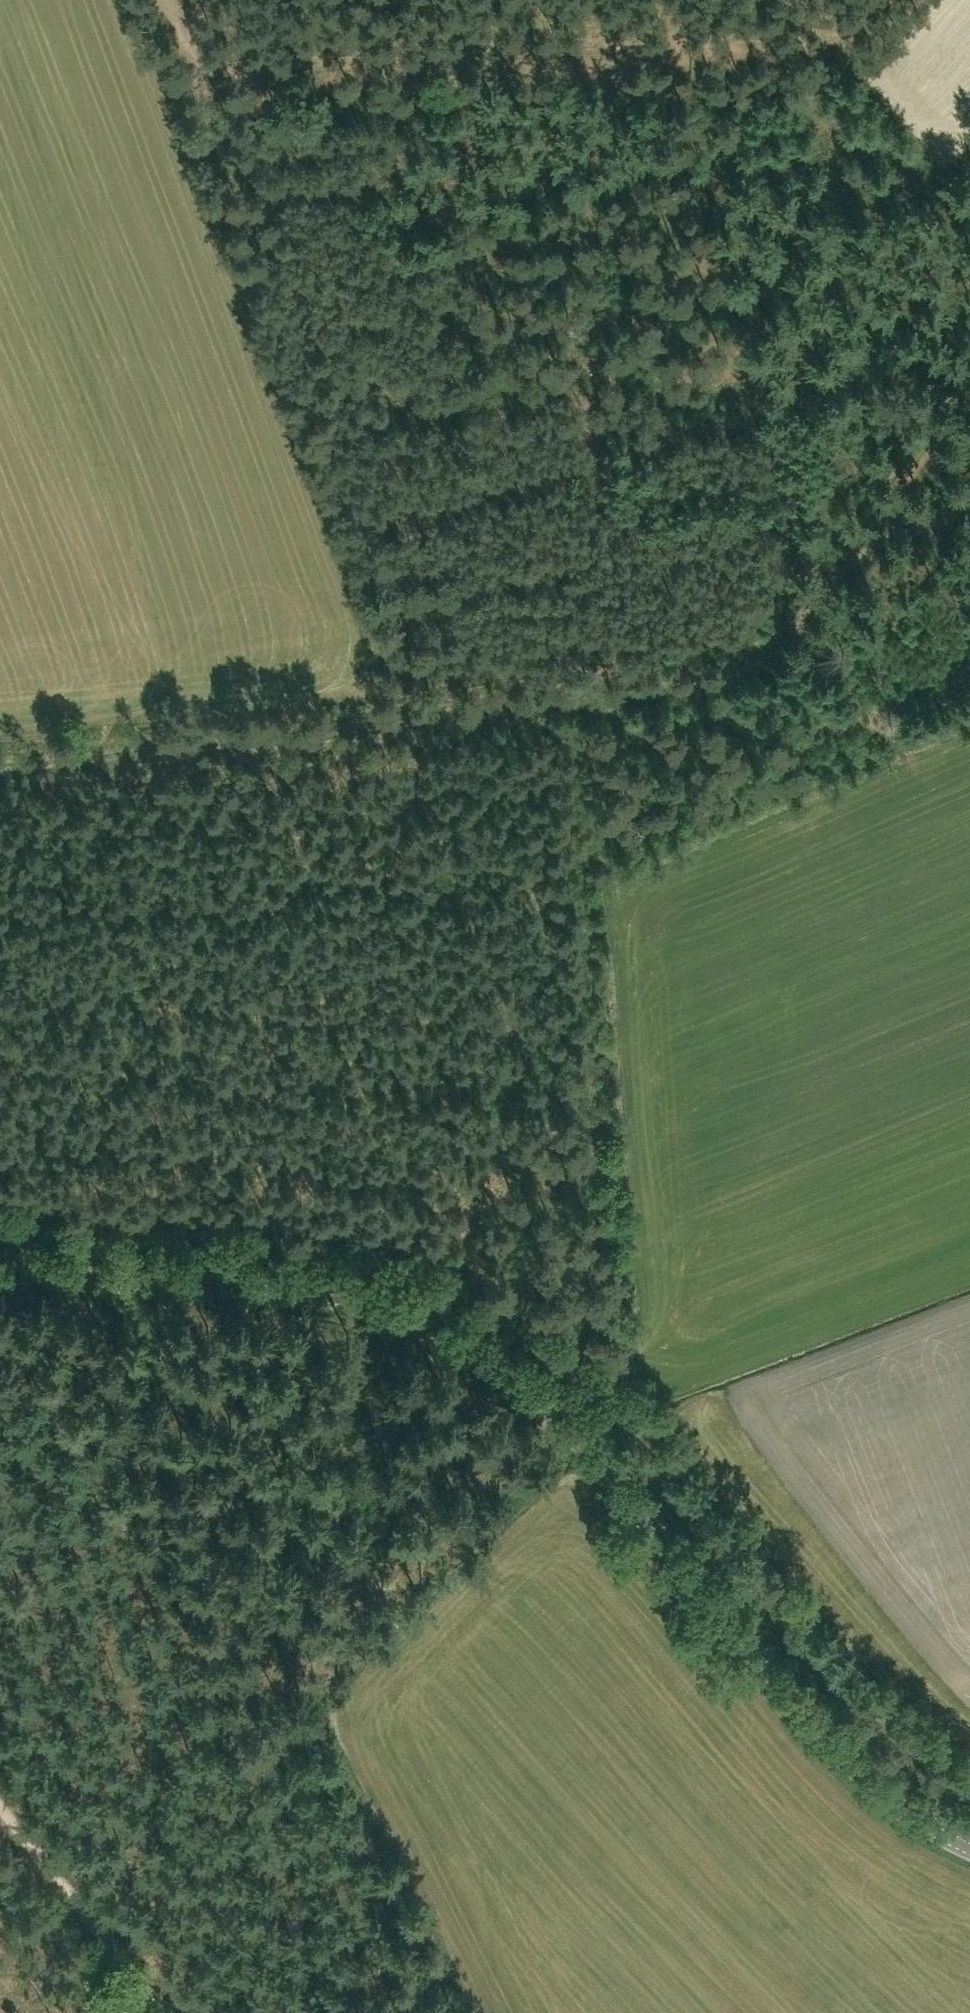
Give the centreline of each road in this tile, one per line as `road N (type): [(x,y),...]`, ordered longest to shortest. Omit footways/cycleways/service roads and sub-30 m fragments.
road 1 (tertiary): [(969,1851),(911,1820),(862,1779),(558,1424),(500,1379),(411,1329),(316,1299),(0,1281)]
road 2 (track): [(0,771),(600,700),(747,666),(969,374)]
road 3 (track): [(854,0),(834,19),(758,31),(493,38),(229,63),(206,49),(187,0)]
road 4 (track): [(0,1802),(169,2012)]

